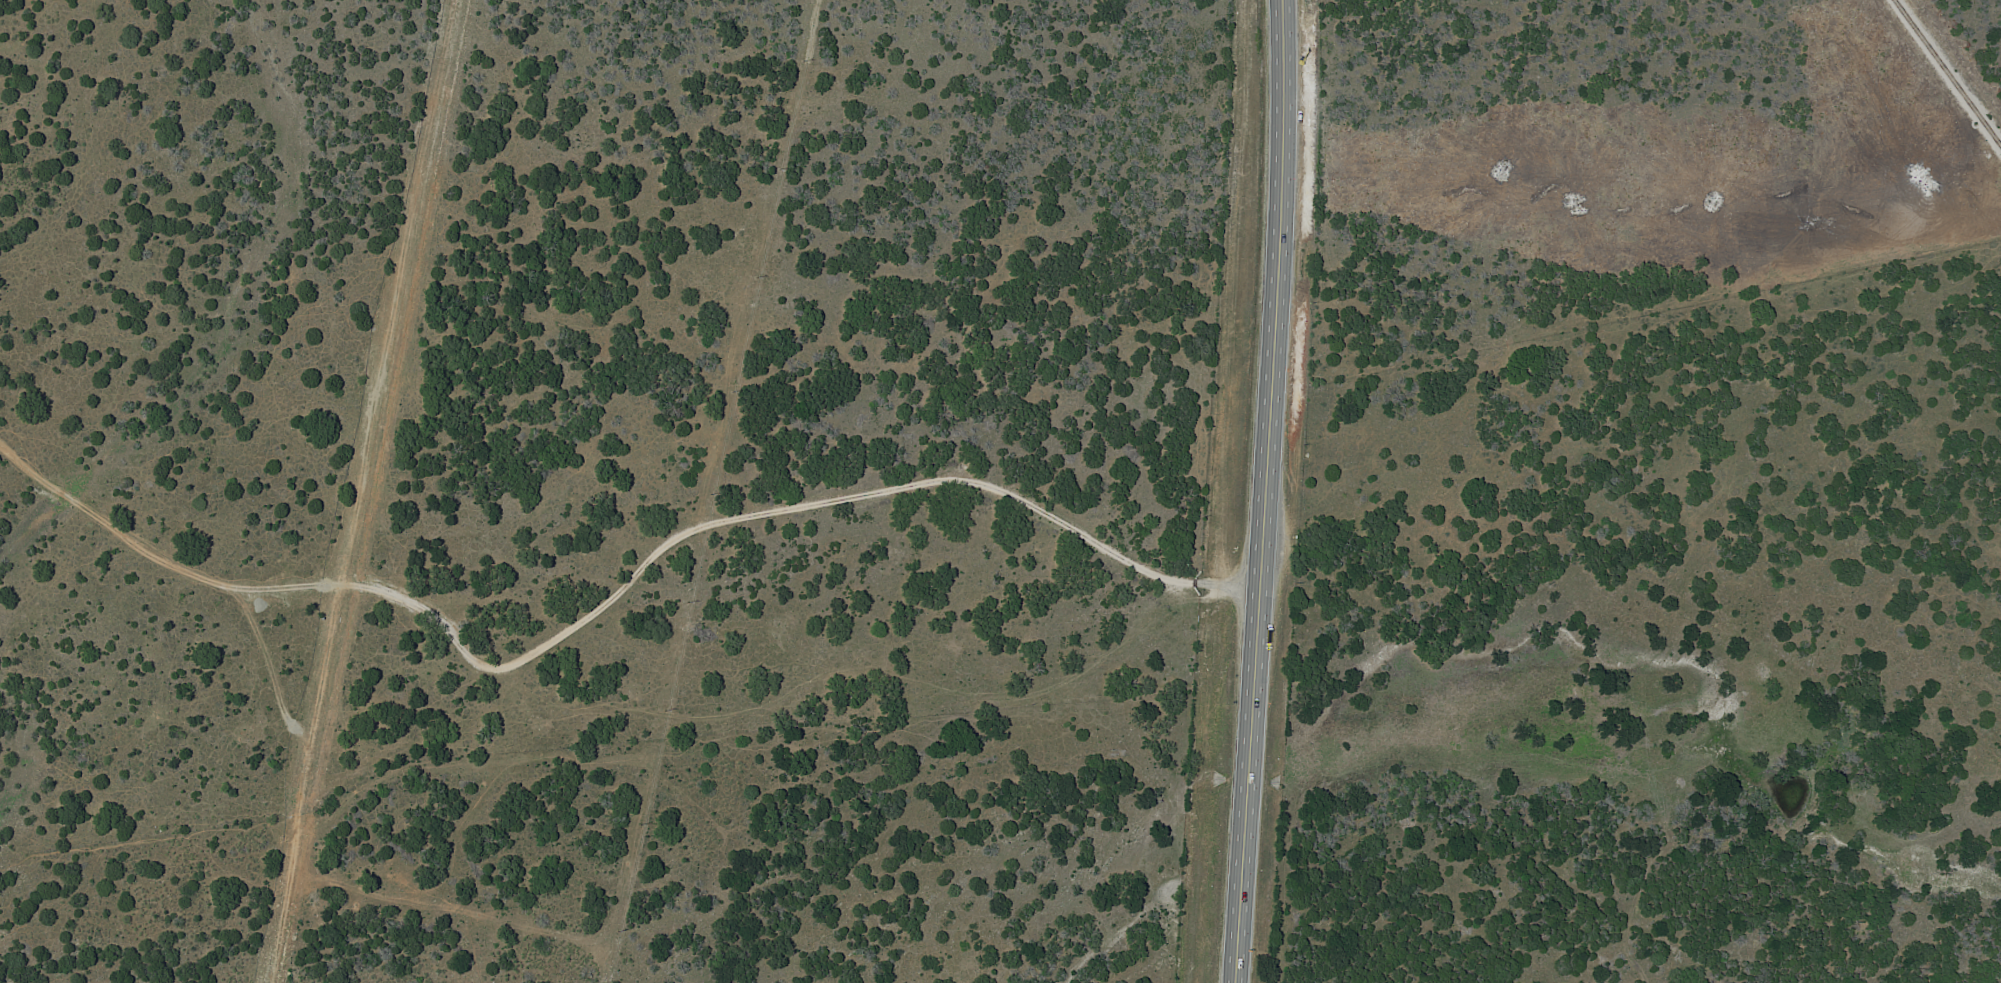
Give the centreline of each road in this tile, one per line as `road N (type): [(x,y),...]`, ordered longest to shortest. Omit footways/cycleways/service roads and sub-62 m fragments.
road 1 (trunk): [(1226,982),(1276,0)]

